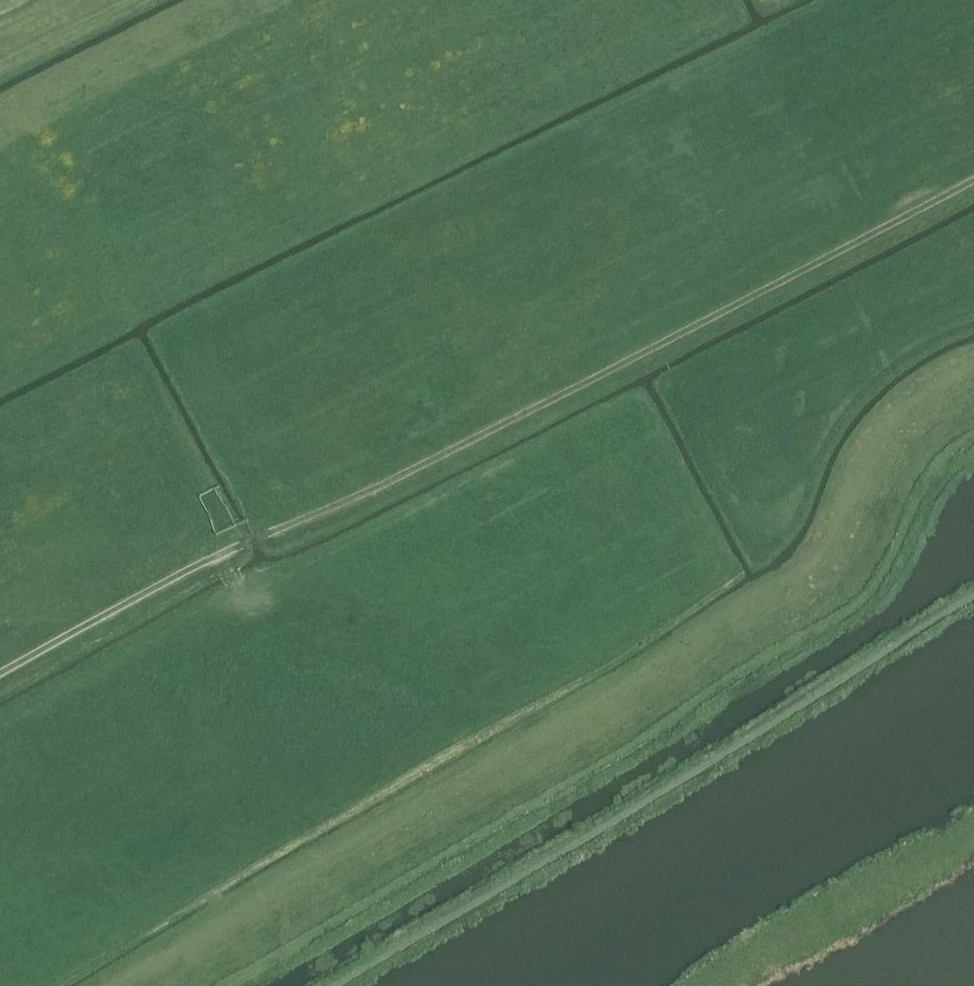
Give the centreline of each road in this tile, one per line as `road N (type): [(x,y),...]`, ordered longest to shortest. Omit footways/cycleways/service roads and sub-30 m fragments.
road 1 (track): [(0,674),(166,582),(539,413),(973,191)]

